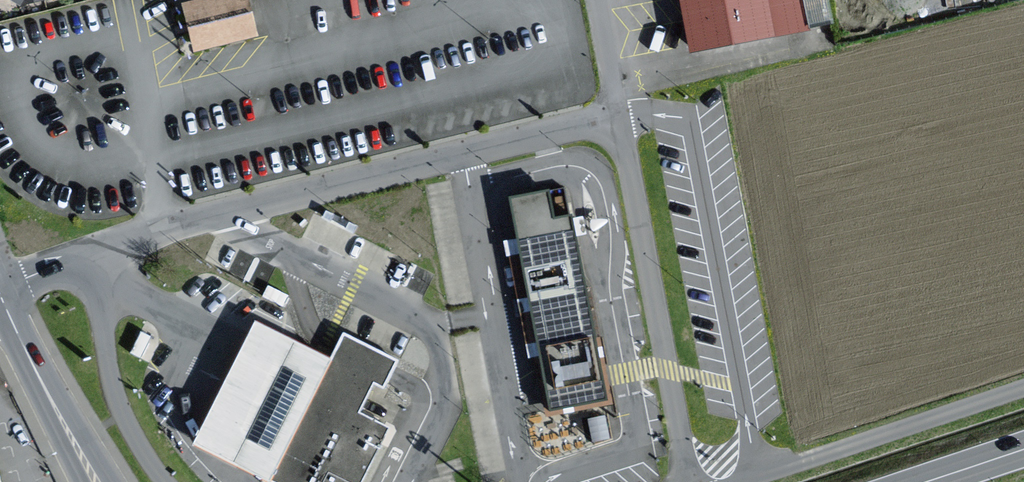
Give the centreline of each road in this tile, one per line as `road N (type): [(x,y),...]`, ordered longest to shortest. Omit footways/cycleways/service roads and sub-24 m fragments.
road 1 (unclassified): [(617,114),(164,229),(0,290)]
road 2 (unclassified): [(617,114),(690,481)]
road 3 (unclassified): [(740,481),(1023,388)]
road 4 (residential): [(64,425),(0,297)]

